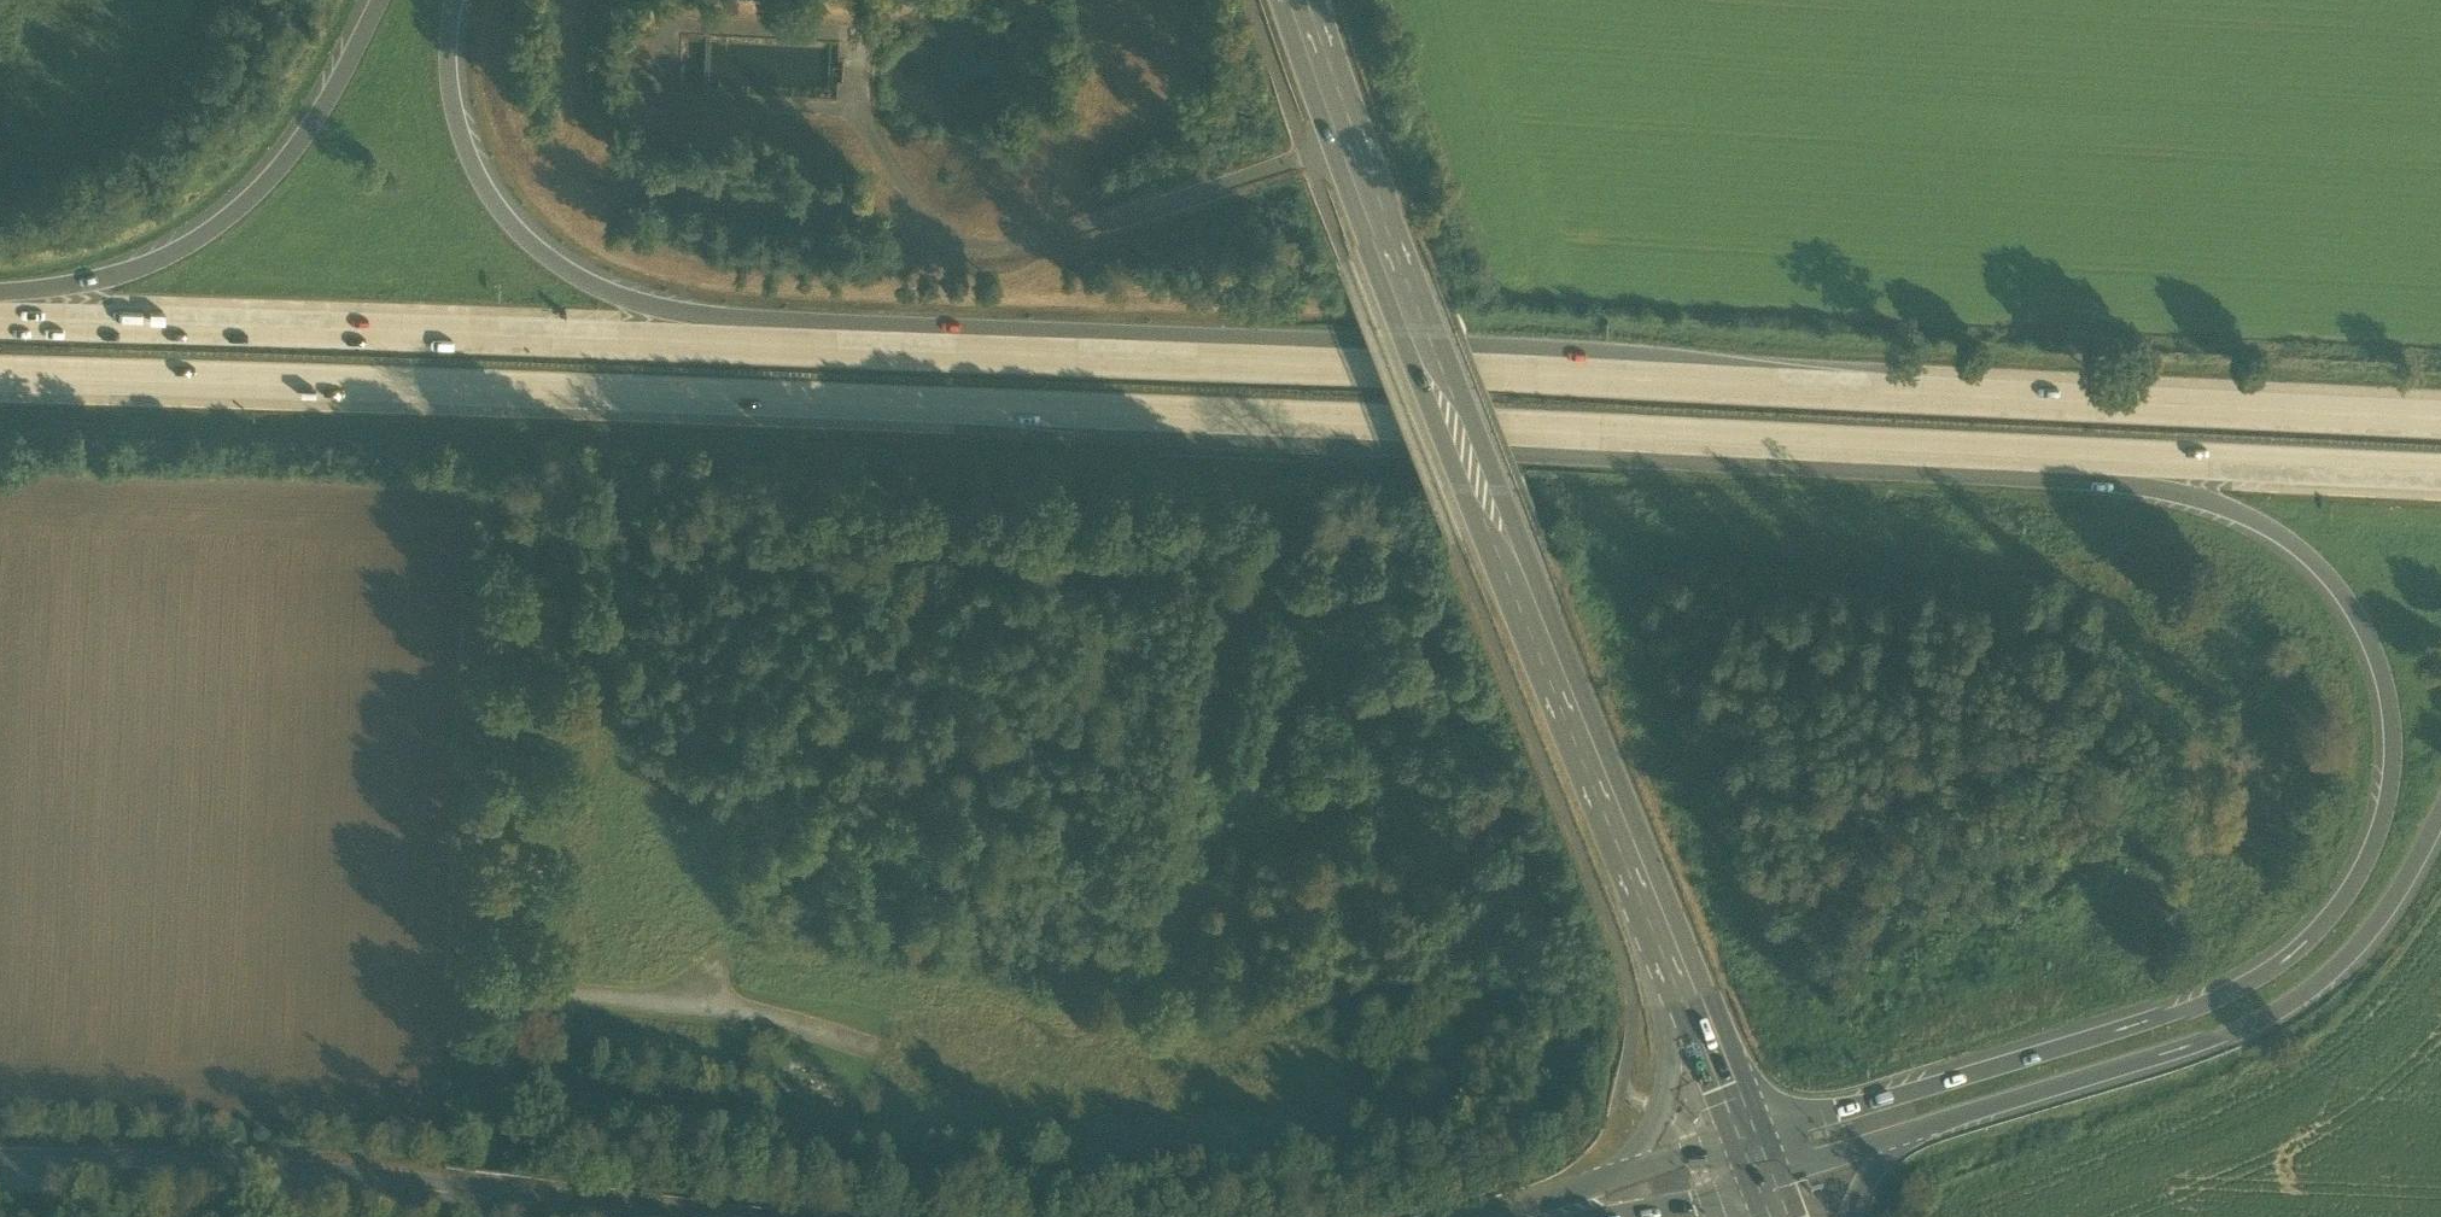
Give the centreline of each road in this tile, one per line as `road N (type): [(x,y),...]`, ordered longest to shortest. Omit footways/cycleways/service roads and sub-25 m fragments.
road 1 (motorway): [(0,380),(1719,440)]
road 2 (motorway): [(1719,440),(2199,501),(2275,532),(2319,570),(2362,625),(2390,712),(2387,813),(2360,878),(2289,957),(2246,986),(2149,1025),(1804,1123),(1764,1165)]
road 3 (motorway): [(2440,420),(1196,362)]
road 4 (motorway): [(1196,362),(0,325)]
road 5 (motorway): [(1196,362),(1041,335),(669,310),(572,275),(535,251),(488,194),(471,158),(450,72),(455,0)]
road 6 (motorway): [(1719,440),(2440,475)]
road 7 (motorway): [(1901,1138),(2221,1038),(2294,999),(2357,947),(2440,813)]
road 8 (unclassified): [(618,1216),(156,1170),(0,1166)]
road 9 (secondary): [(1646,878),(1413,318)]
road 10 (motorway): [(381,0),(300,143),(234,214),(141,270),(0,295)]
road 11 (secondary): [(1646,878),(1668,1086),(1650,1134),(1583,1213)]
road 12 (secondary): [(1301,0),(1413,318)]
road 13 (secondary): [(1764,1165),(1646,878)]
road 14 (unclassified): [(1764,1165),(1583,1213)]
road 15 (motorway): [(1764,1165),(1821,1164),(1901,1138)]

